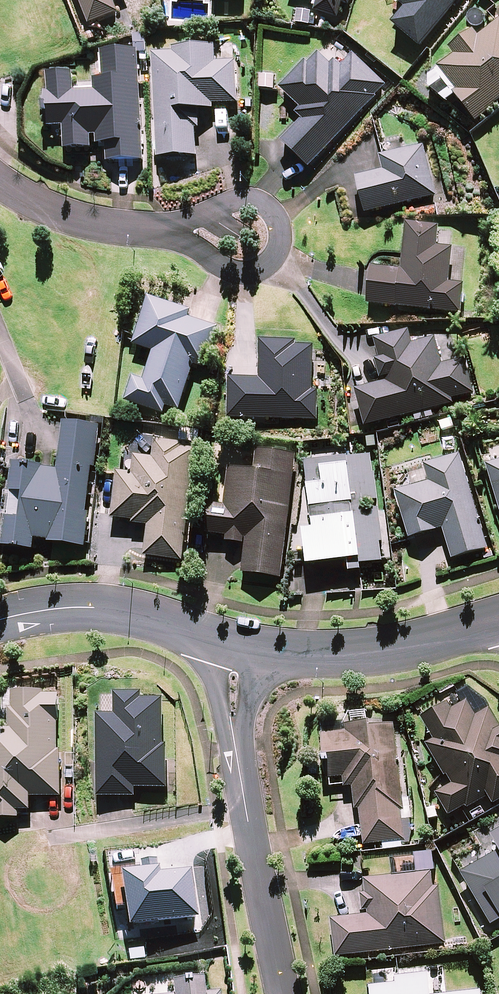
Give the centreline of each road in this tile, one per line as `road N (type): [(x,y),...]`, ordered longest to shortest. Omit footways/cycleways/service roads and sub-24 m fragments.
road 1 (residential): [(237,646),(238,756),(283,993)]
road 2 (residential): [(498,622),(381,651),(300,654),(237,646)]
road 3 (residential): [(161,231),(248,199),(282,224),(280,247),(261,266),(227,268),(193,245)]
road 4 (residential): [(237,646),(102,608),(0,621)]
road 5 (residential): [(161,231),(98,224),(39,204),(0,179)]

